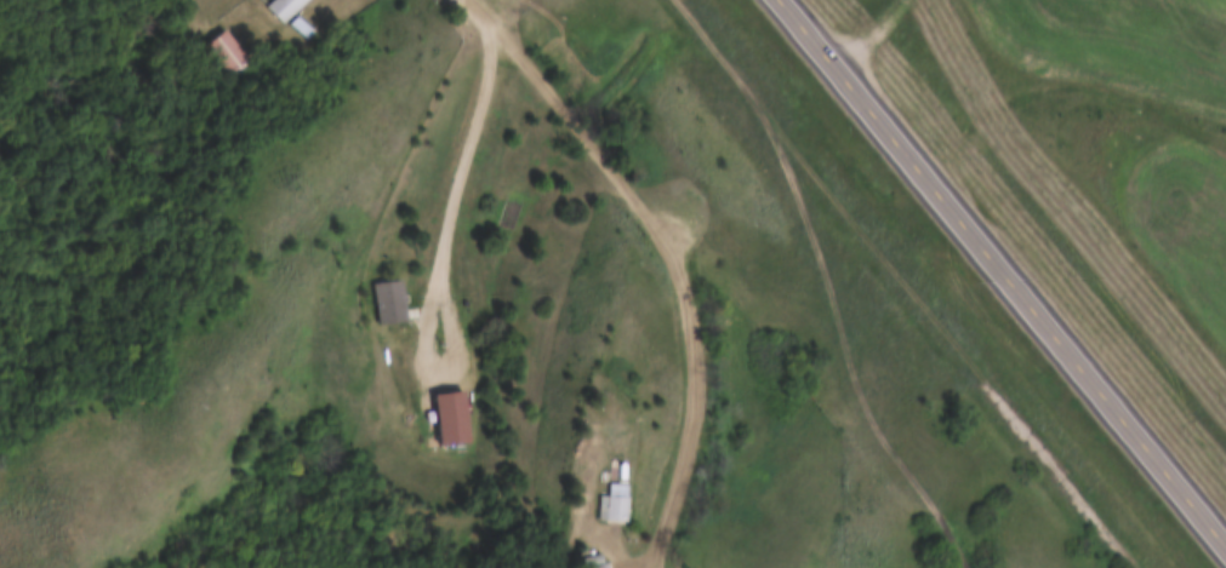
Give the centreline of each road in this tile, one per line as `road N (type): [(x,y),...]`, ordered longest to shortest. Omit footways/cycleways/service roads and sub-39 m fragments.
road 1 (track): [(680,0),(854,228),(965,352),(1134,567)]
road 2 (primary): [(1225,540),(783,0)]

